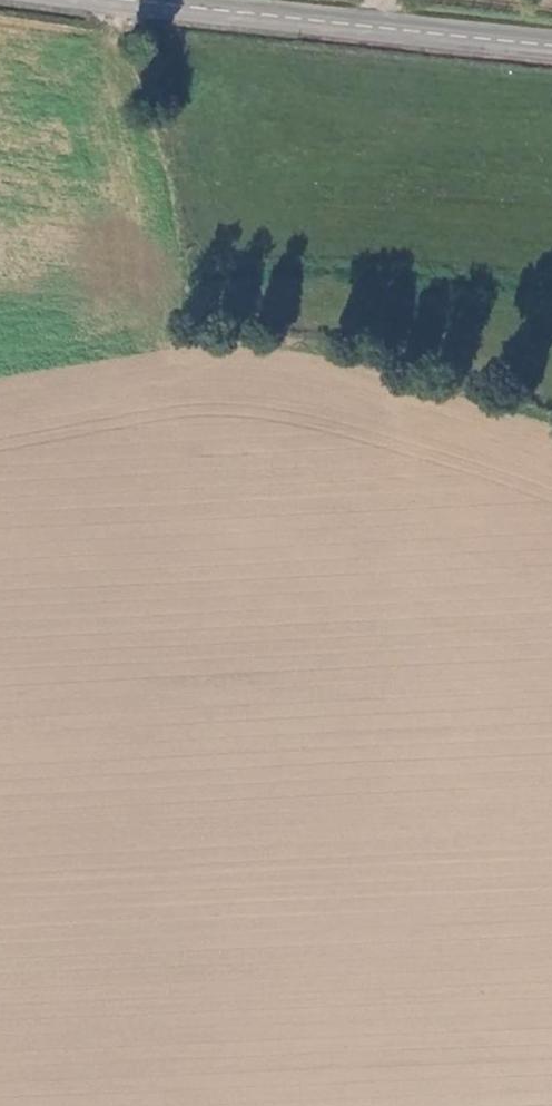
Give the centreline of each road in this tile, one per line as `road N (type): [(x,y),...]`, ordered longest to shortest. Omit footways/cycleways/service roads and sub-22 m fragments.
road 1 (secondary): [(551,44),(176,0)]

